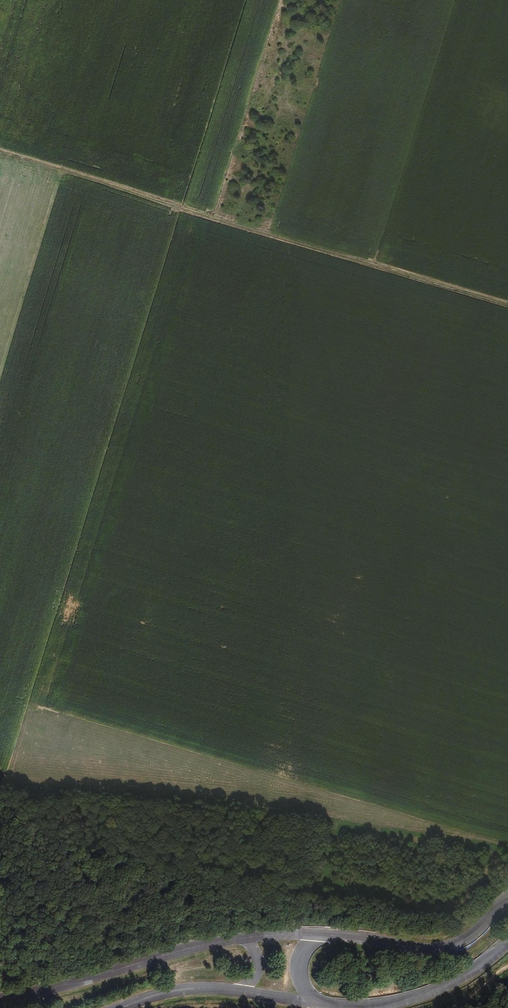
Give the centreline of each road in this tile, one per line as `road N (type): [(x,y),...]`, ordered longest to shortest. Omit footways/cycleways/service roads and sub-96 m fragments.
road 1 (track): [(507,304),(0,154)]
road 2 (track): [(507,847),(342,820),(0,791)]

